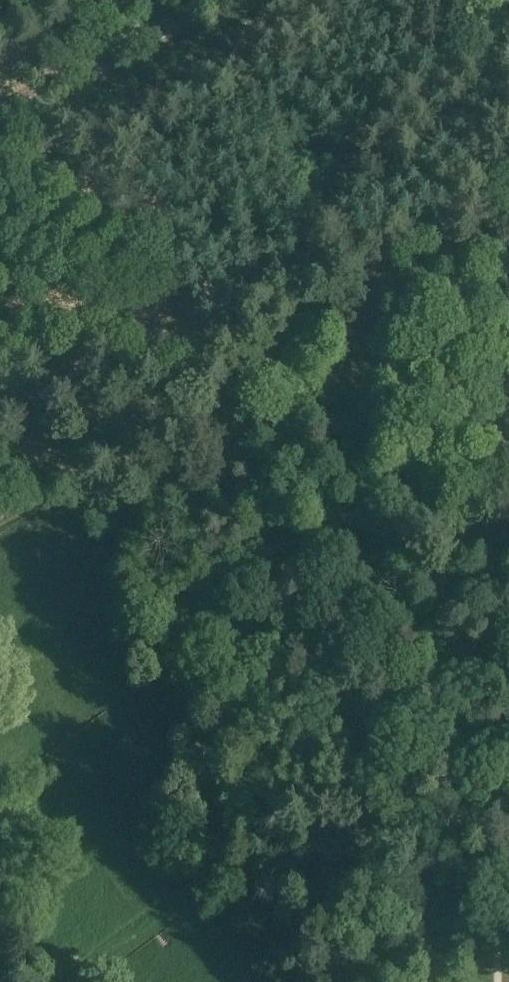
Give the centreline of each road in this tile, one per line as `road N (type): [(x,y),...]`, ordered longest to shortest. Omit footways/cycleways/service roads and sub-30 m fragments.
road 1 (tertiary): [(0,121),(214,0)]

